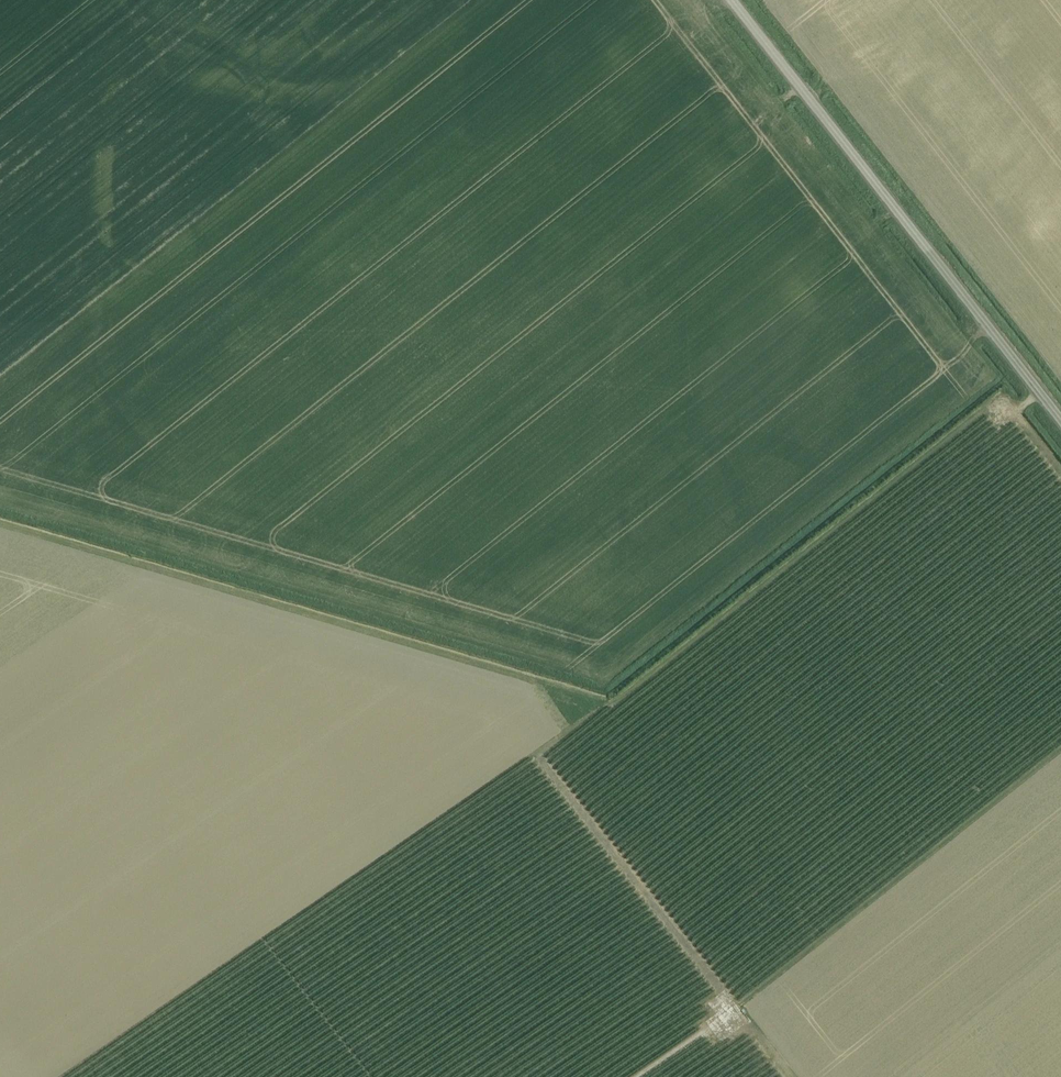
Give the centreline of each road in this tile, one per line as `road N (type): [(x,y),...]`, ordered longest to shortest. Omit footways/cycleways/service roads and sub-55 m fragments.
road 1 (tertiary): [(1060,419),(730,0)]

